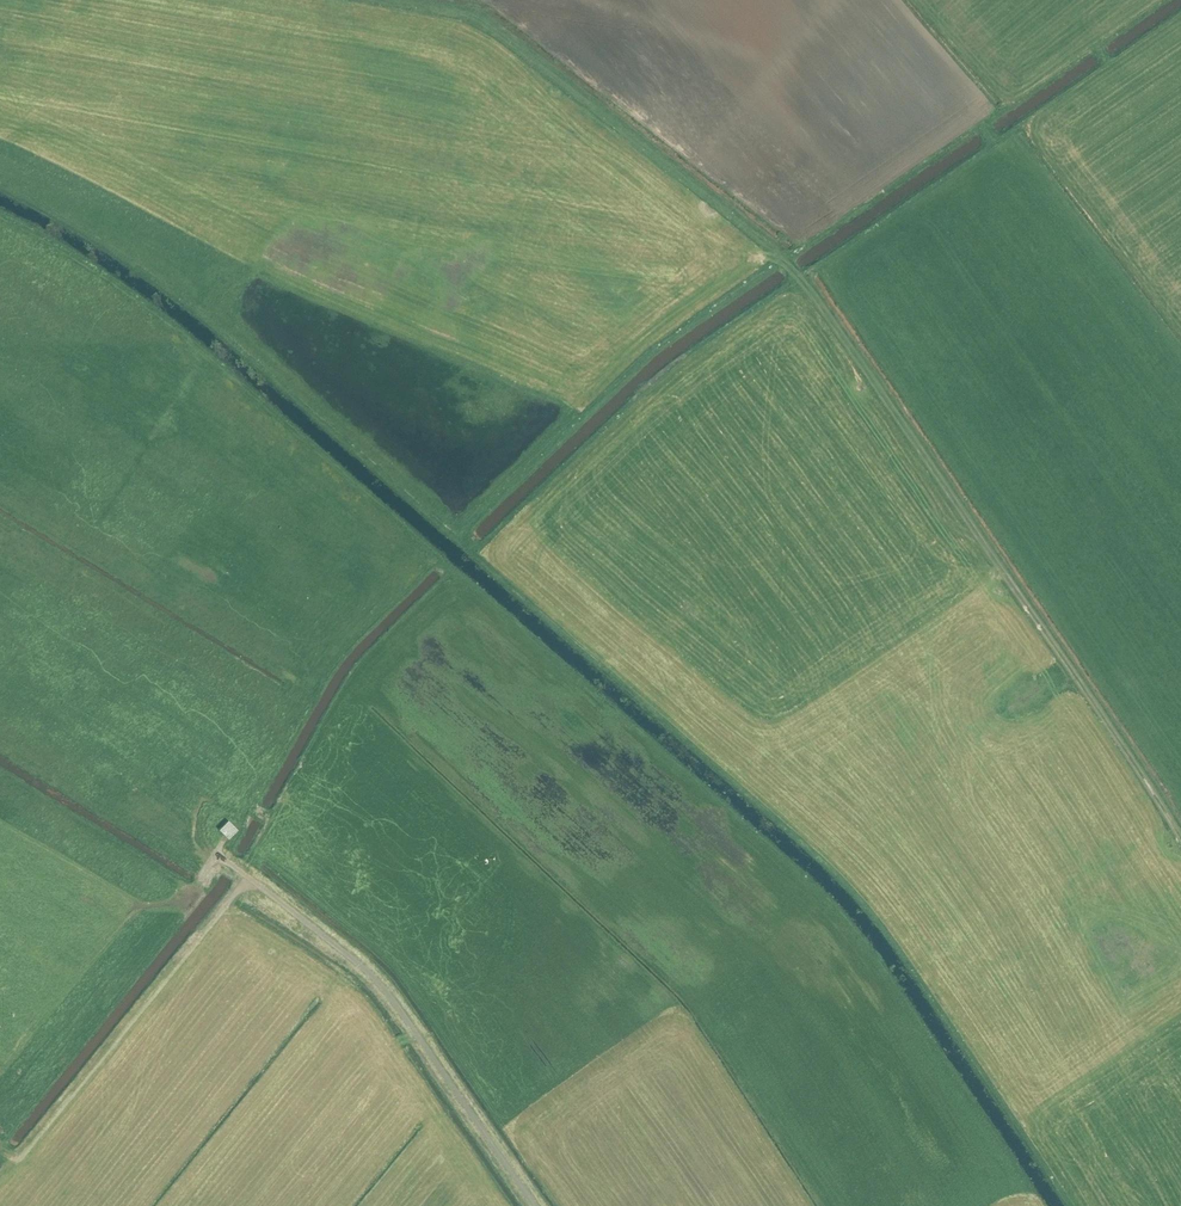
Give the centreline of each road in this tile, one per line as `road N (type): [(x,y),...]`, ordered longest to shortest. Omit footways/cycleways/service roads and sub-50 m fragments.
road 1 (unclassified): [(536,1205),(394,1002),(360,966),(247,877)]

